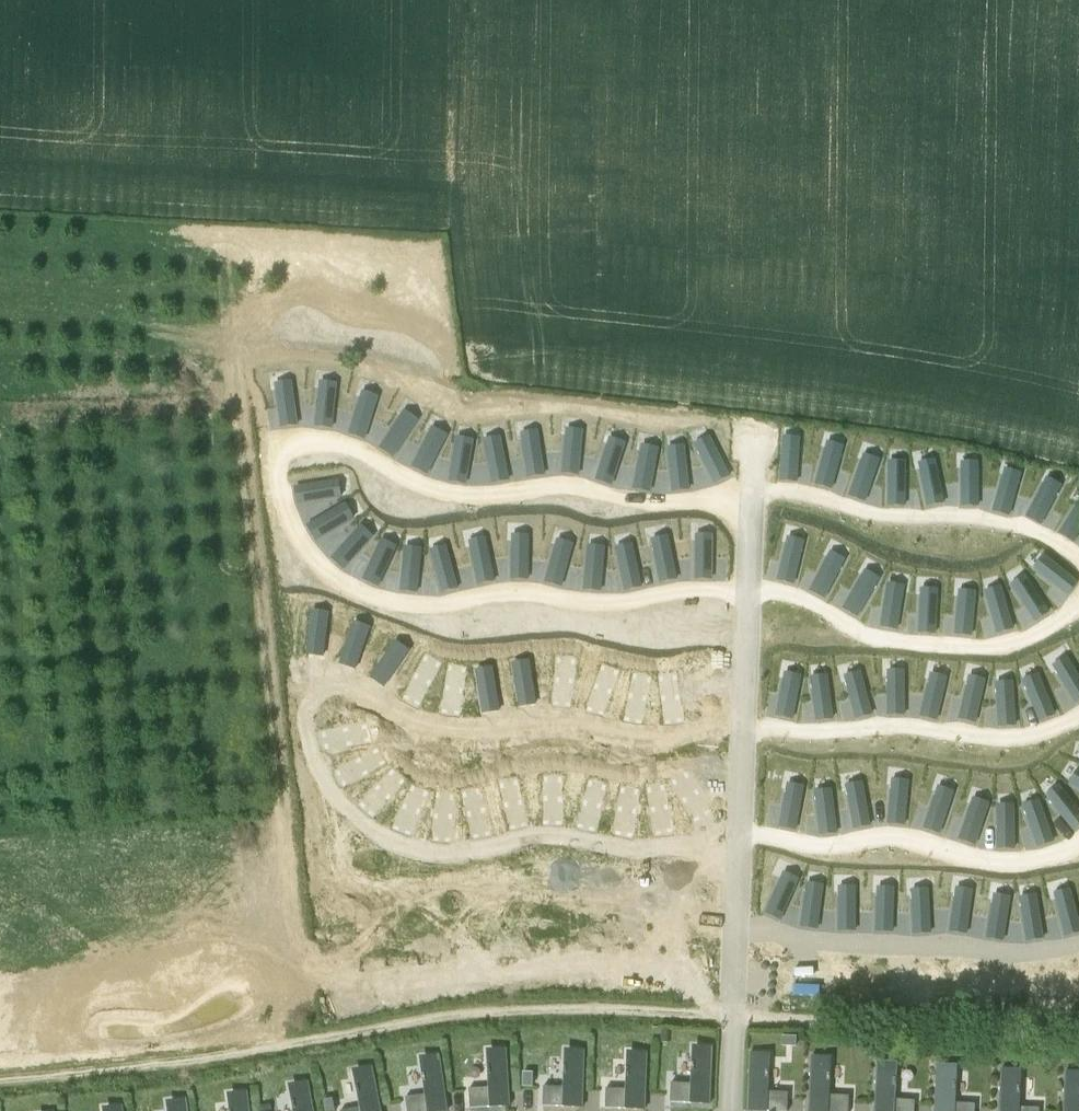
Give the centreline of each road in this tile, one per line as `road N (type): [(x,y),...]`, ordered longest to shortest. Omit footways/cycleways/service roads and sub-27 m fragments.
road 1 (track): [(0,1083),(203,1061),(442,1013),(552,1005),(1078,1035)]

